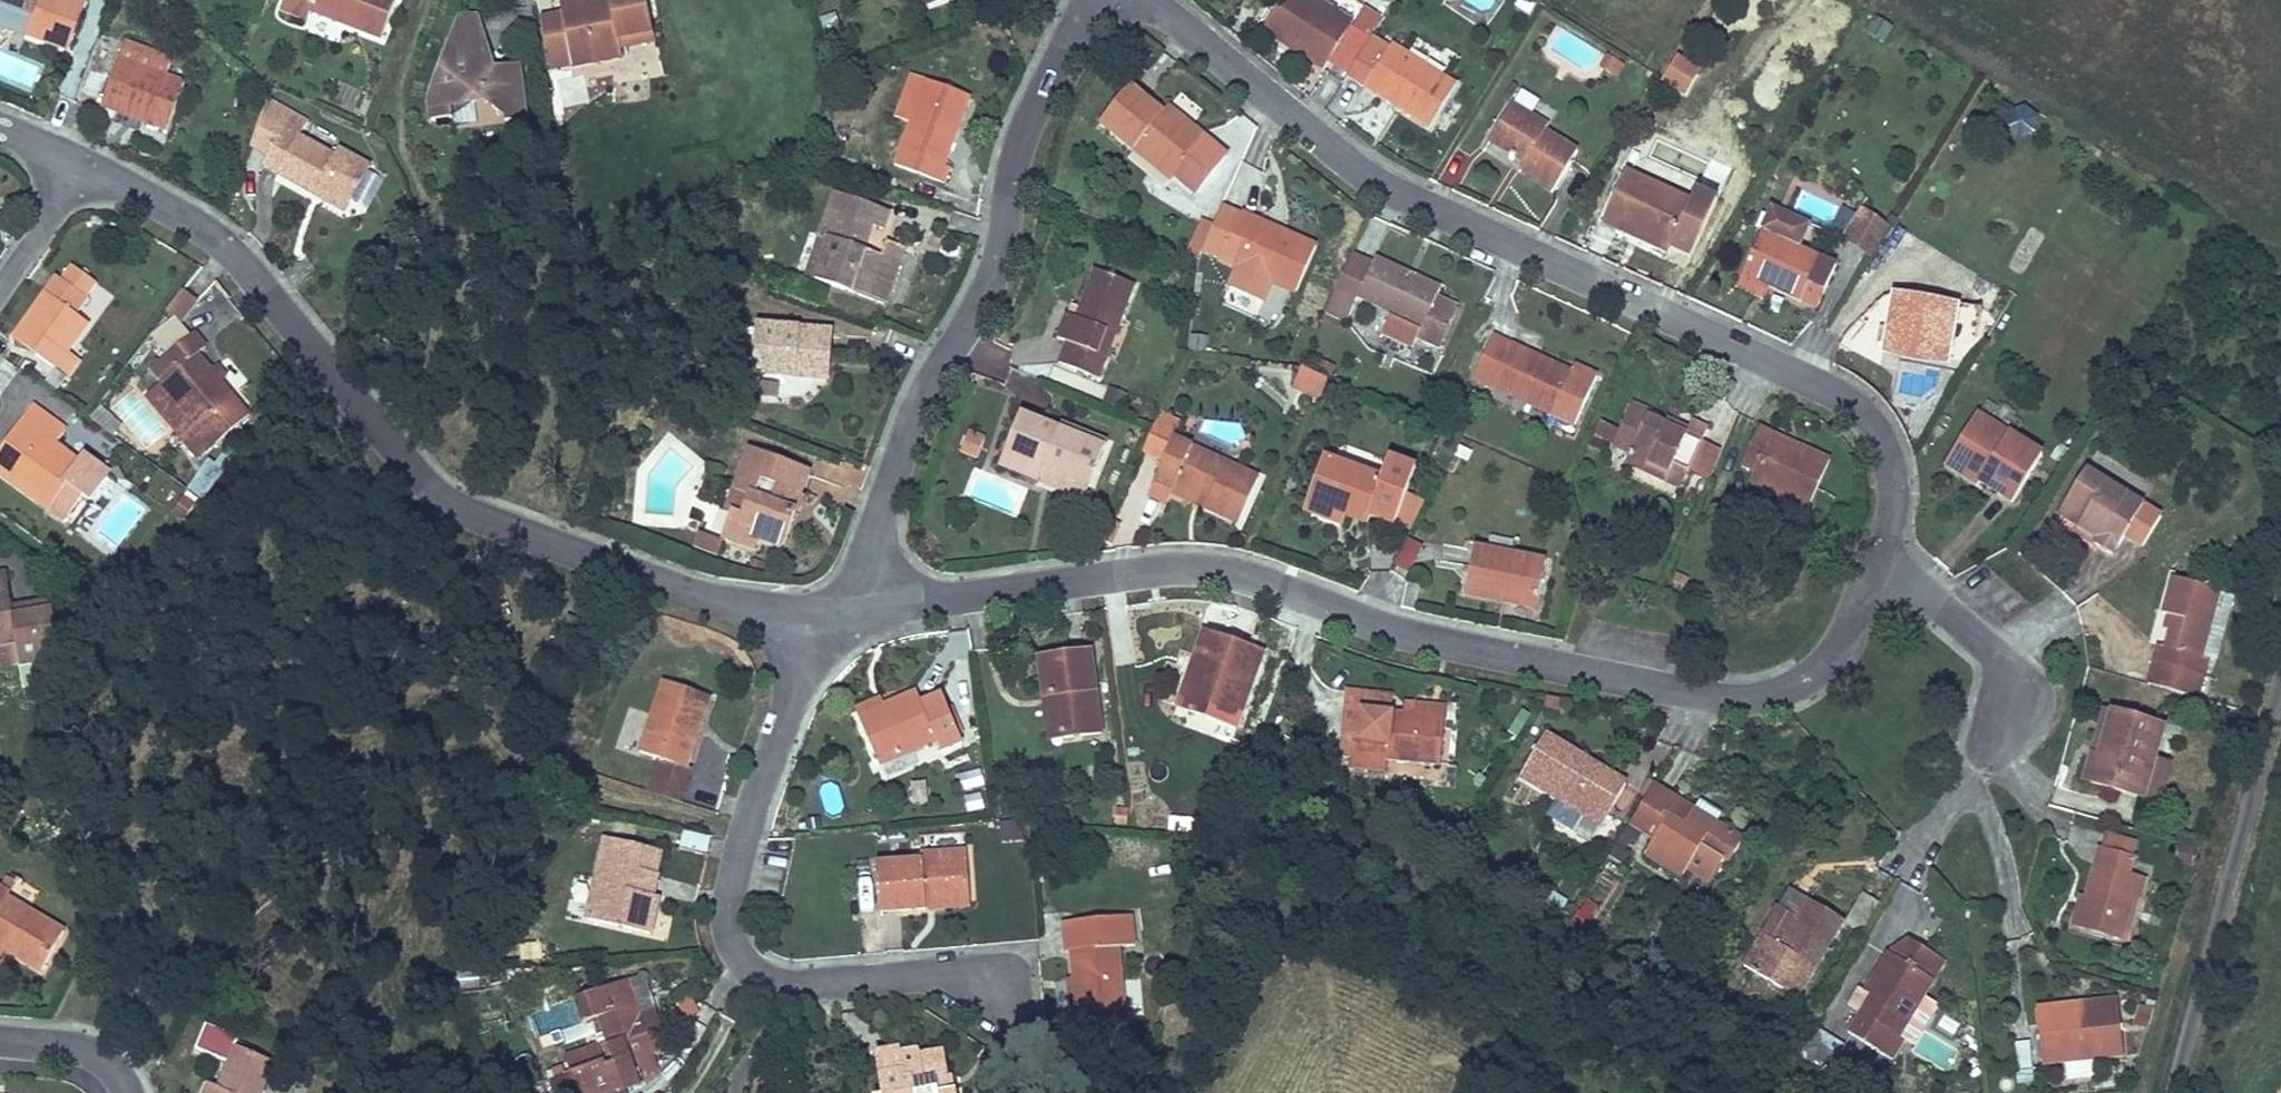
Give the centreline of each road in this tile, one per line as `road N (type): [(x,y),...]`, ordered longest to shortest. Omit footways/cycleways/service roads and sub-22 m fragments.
road 1 (residential): [(845,607),(1212,571),(1448,647),(1711,700),(1755,699),(1795,687),(1831,657),(1876,560)]
road 2 (residential): [(1876,560),(1893,492),(1889,455),(1851,404),(1387,188),(1149,0)]
road 3 (residential): [(82,163),(219,243),(435,496),(705,600),(794,616),(845,607)]
road 4 (residential): [(845,607),(790,703),(756,792),(731,879),(729,942),(758,980),(780,987),(985,976),(1005,996),(1008,1030)]
road 5 (residential): [(845,607),(920,397),(991,275),(1022,130),(1088,0)]
road 6 (residential): [(2173,1092),(2280,674)]
road 7 (residential): [(1973,773),(2004,706),(2004,679),(1991,653),(1876,560)]
road 8 (residential): [(0,282),(82,163)]
road 9 (residential): [(0,1042),(82,1053),(106,1066),(124,1092)]

